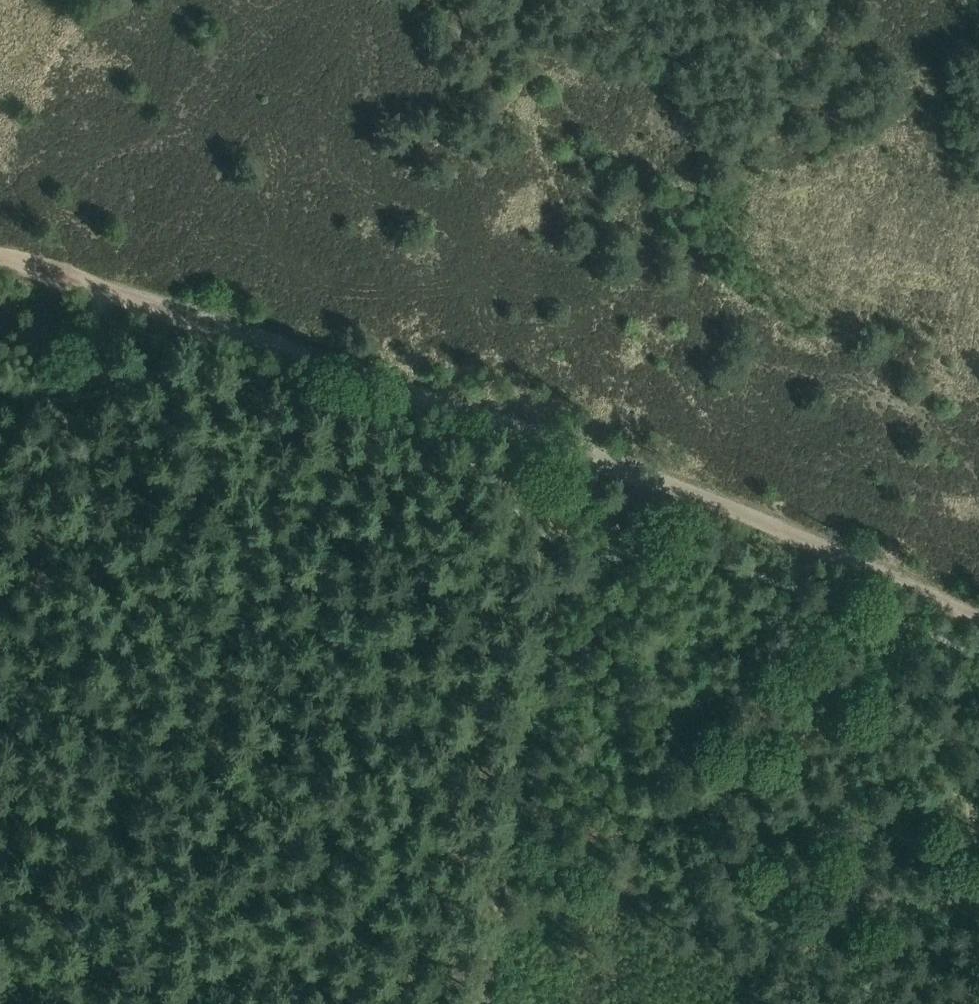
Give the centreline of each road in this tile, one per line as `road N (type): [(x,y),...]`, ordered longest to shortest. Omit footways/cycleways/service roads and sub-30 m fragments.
road 1 (track): [(978,615),(566,443),(262,331),(96,281)]
road 2 (track): [(470,1003),(523,774),(559,548),(566,443)]

